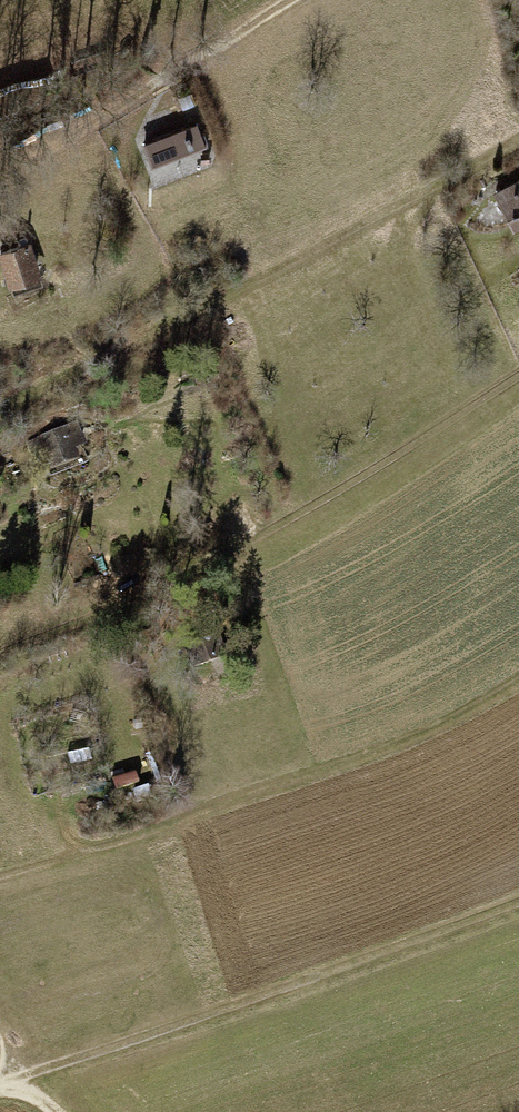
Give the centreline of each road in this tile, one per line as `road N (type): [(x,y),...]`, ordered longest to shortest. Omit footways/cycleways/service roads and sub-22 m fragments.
road 1 (track): [(0,412),(518,135)]
road 2 (track): [(518,901),(0,1084)]

